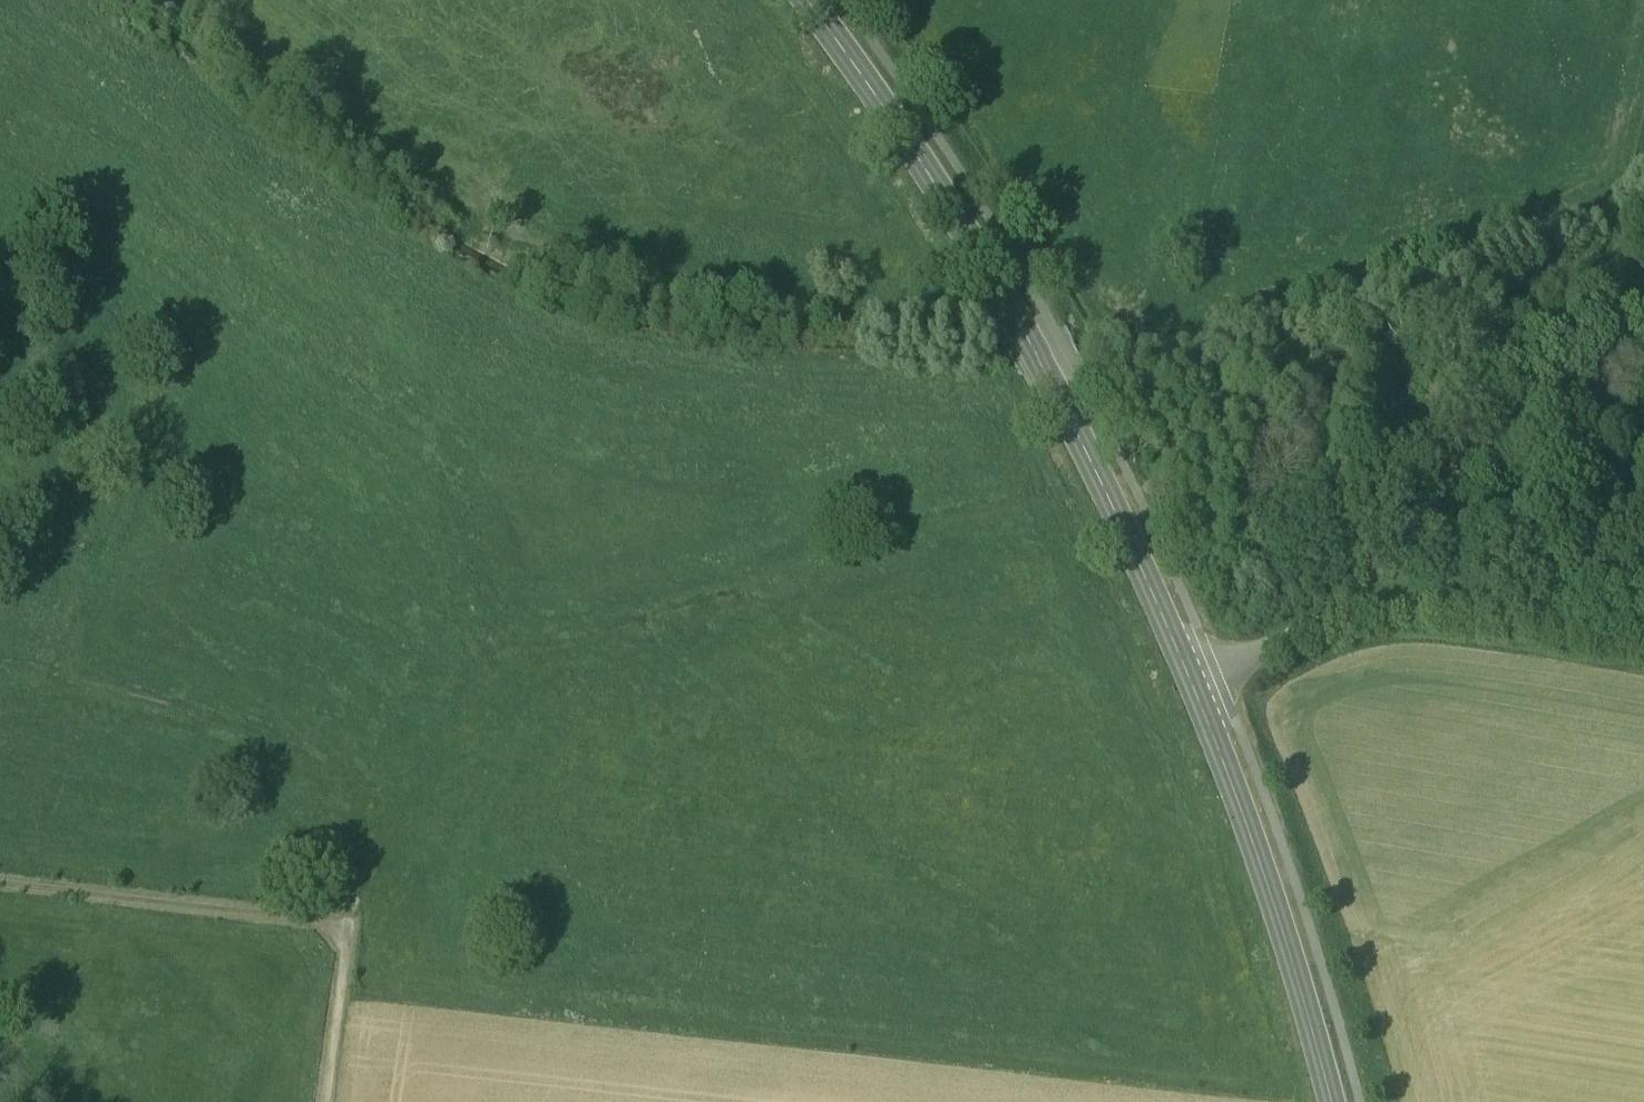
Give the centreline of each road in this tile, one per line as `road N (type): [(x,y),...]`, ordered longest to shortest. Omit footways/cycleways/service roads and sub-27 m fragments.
road 1 (tertiary): [(1192,679),(1103,471),(1023,325),(800,0)]
road 2 (track): [(1083,328),(1201,322),(1365,288),(1543,218),(1643,157)]
road 3 (track): [(328,1101),(351,924),(0,883)]
road 4 (residential): [(1643,643),(1473,615),(1373,616),(1192,679)]
road 5 (tertiary): [(1333,1101),(1293,957),(1192,679)]

